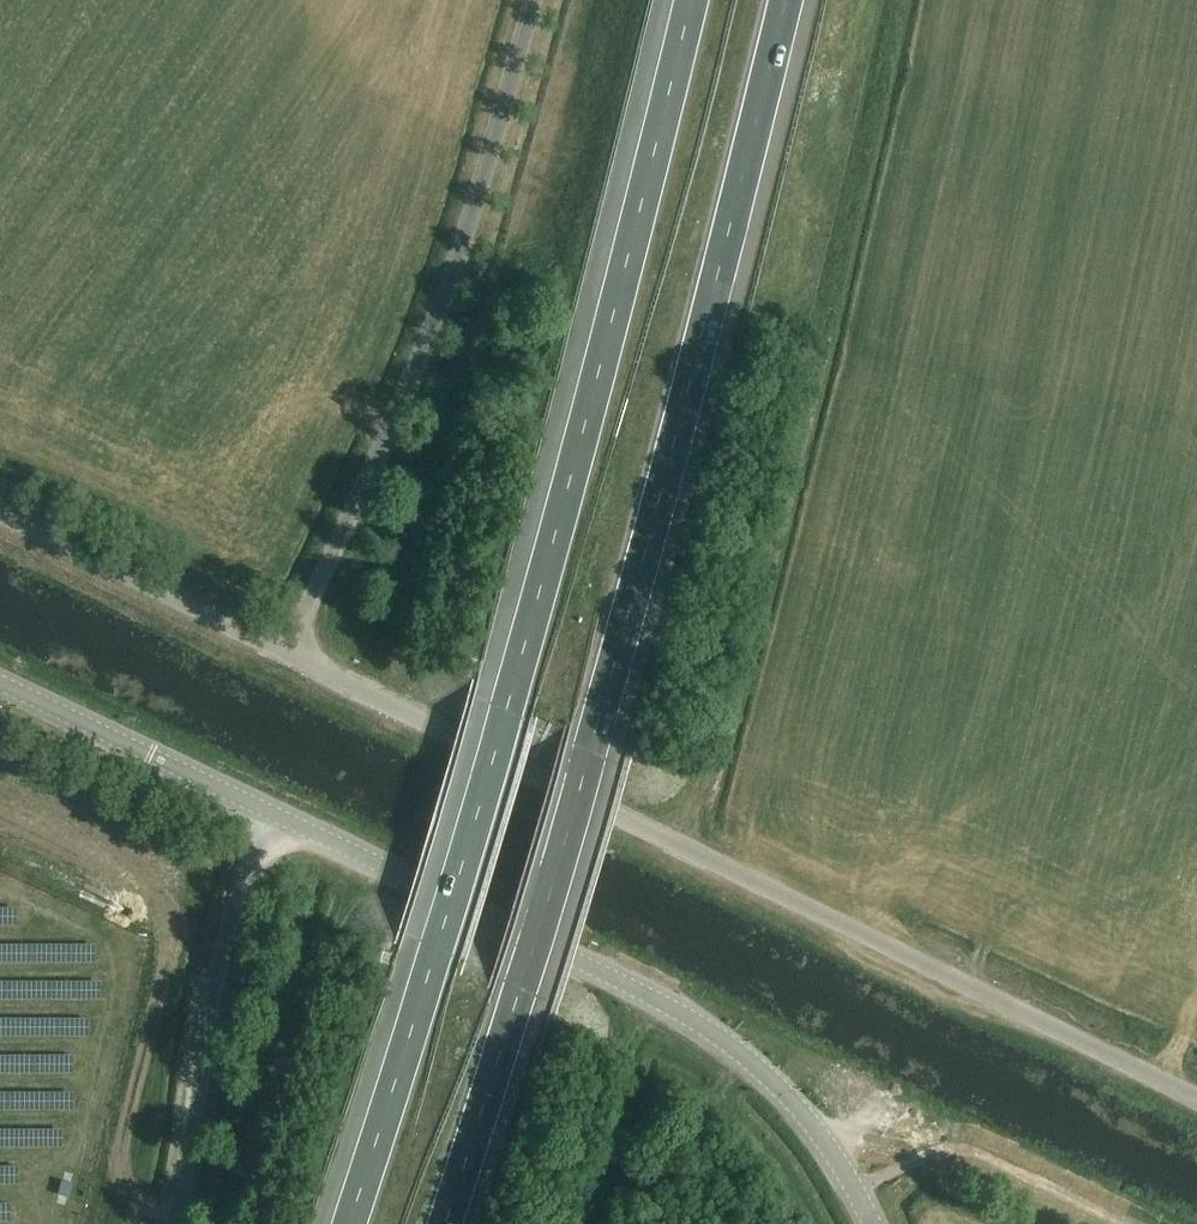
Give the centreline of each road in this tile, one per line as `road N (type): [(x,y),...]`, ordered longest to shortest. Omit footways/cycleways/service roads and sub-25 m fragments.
road 1 (motorway): [(439,1223),(584,768),(788,0)]
road 2 (motorway): [(691,0),(501,734),(345,1223)]
road 3 (unclassified): [(1196,1094),(455,740),(286,650)]
road 4 (tertiary): [(872,1223),(815,1126),(722,1039),(673,1006),(267,814)]
road 5 (unclassified): [(286,650),(372,477),(440,314),(532,0)]
road 6 (unclassified): [(172,1223),(212,990),(267,814)]
road 7 (unclassified): [(286,650),(0,514)]
road 8 (tertiary): [(267,814),(0,685)]

